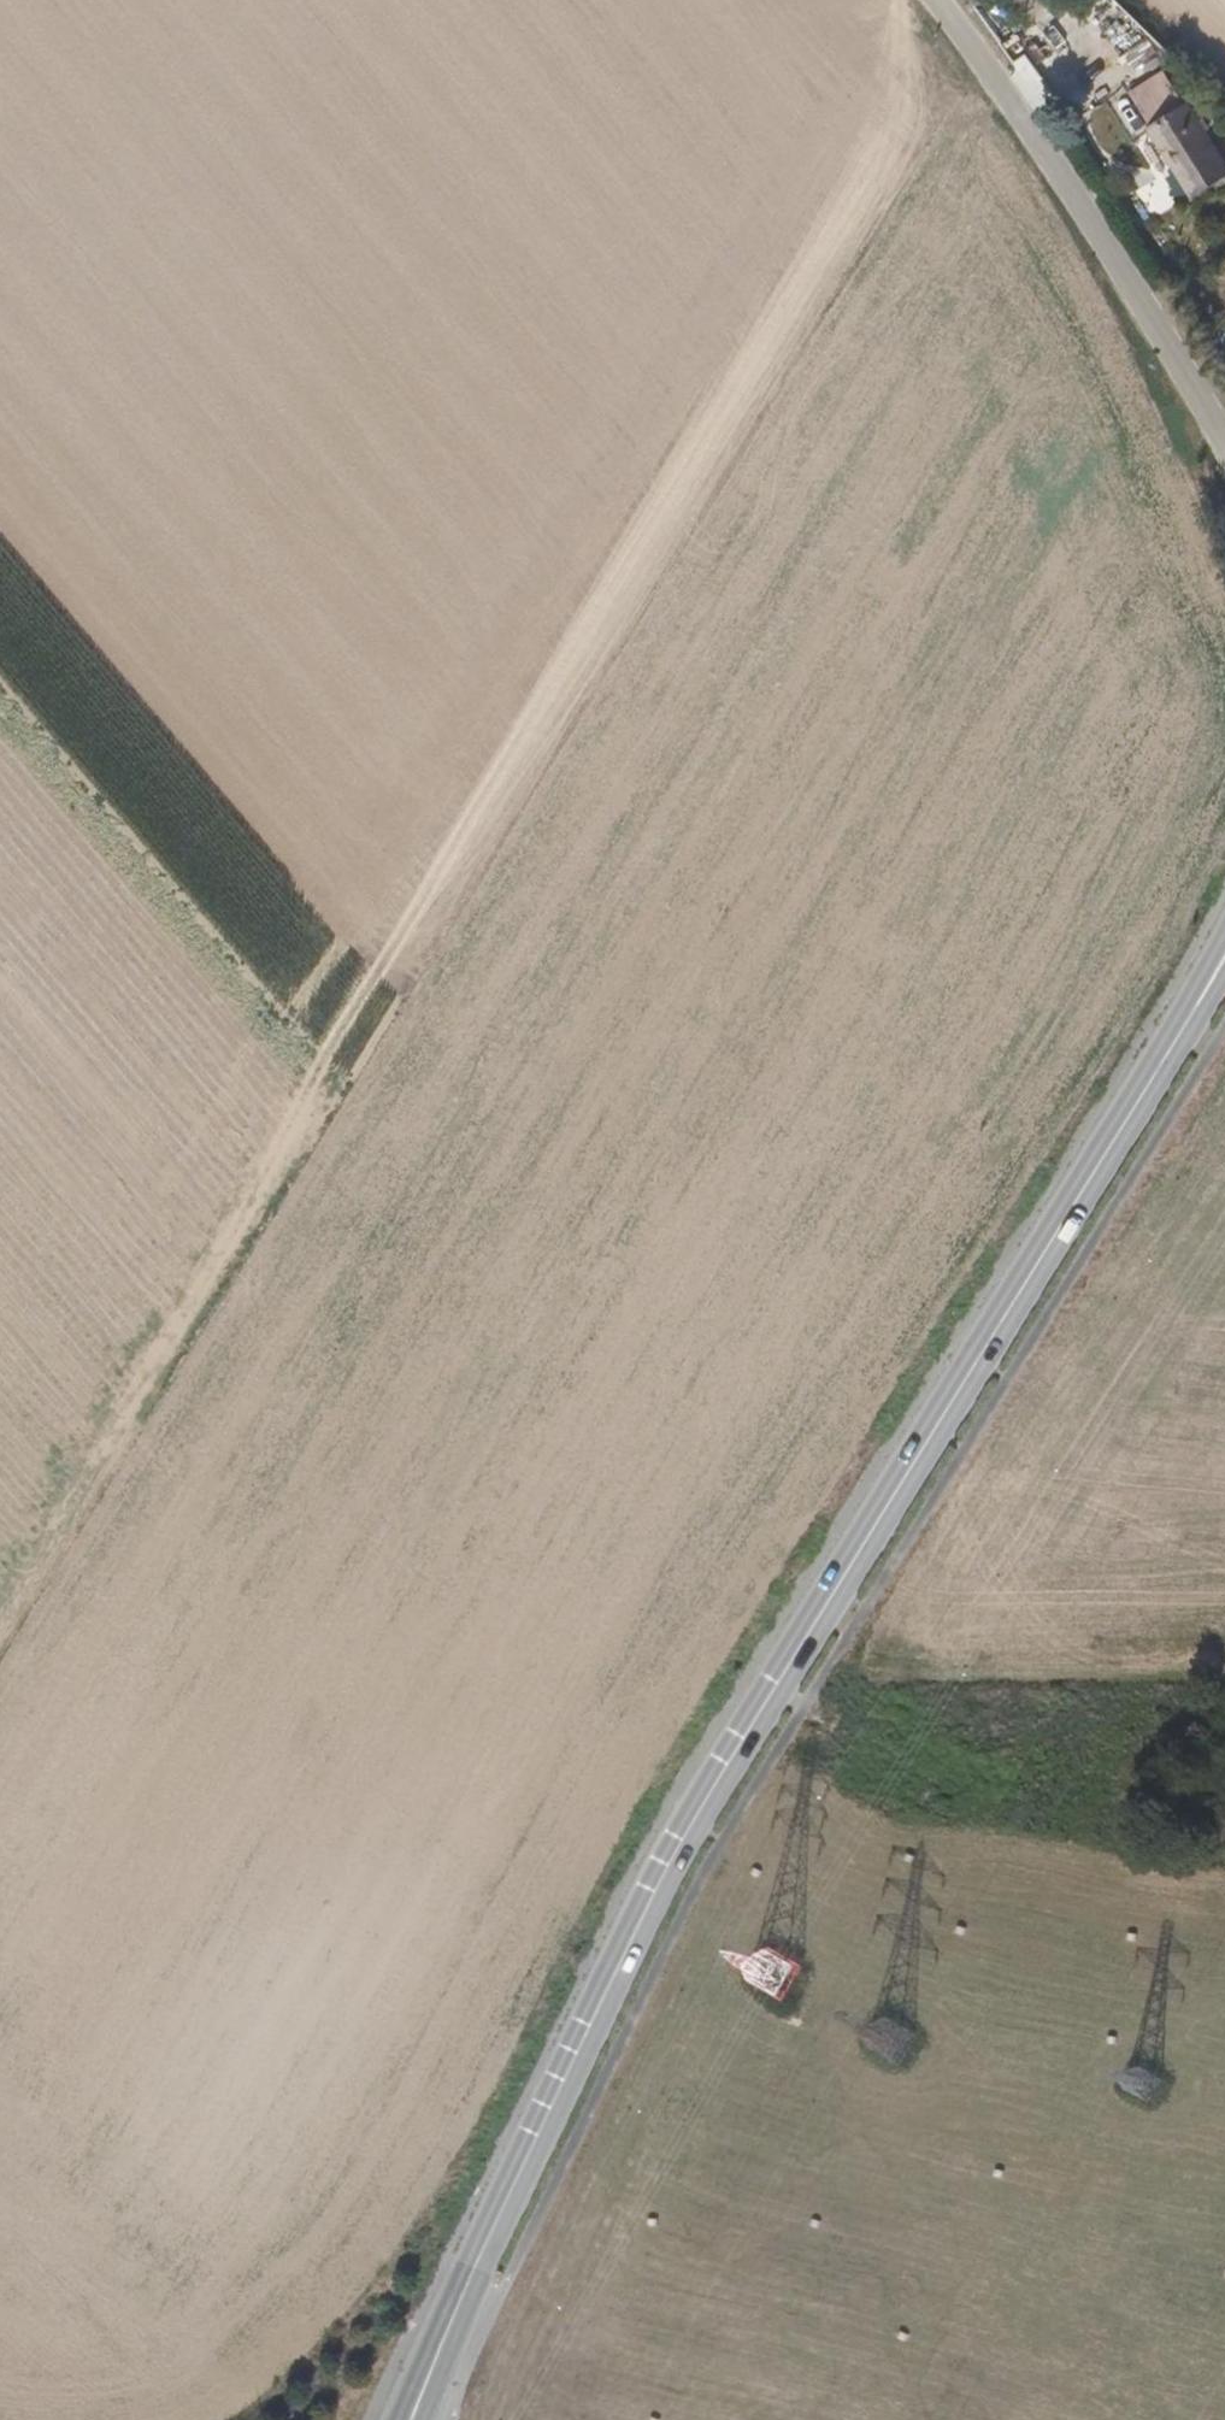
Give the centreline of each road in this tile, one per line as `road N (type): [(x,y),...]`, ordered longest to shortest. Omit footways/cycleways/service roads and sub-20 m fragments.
road 1 (secondary): [(1183,1031),(679,1847),(473,2274),(412,2419)]
road 2 (unclassified): [(933,0),(1224,459)]

